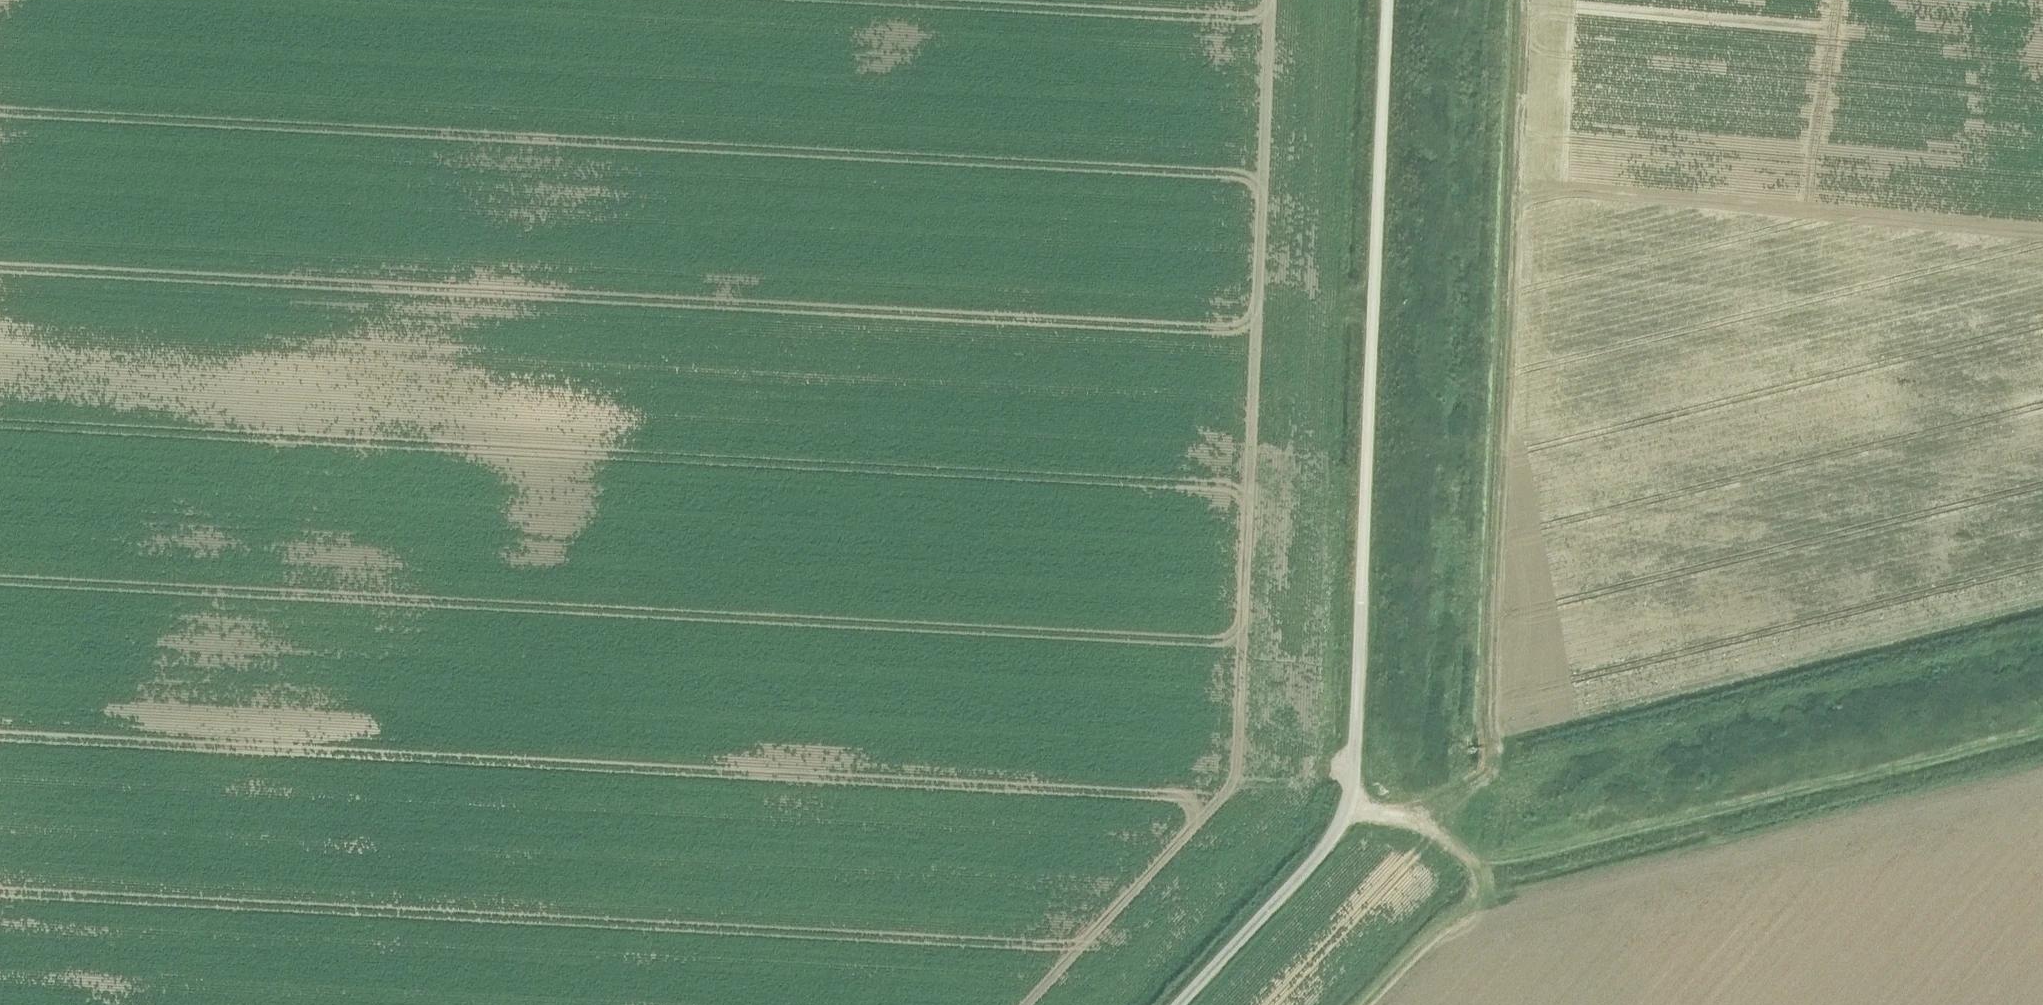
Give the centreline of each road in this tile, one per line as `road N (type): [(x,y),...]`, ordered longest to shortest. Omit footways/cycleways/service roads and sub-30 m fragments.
road 1 (unclassified): [(1177,1004),(1329,842),(1348,810),(1387,0)]
road 2 (track): [(1348,810),(1412,821),(1441,834),(1465,860),(1496,868),(2042,738)]

